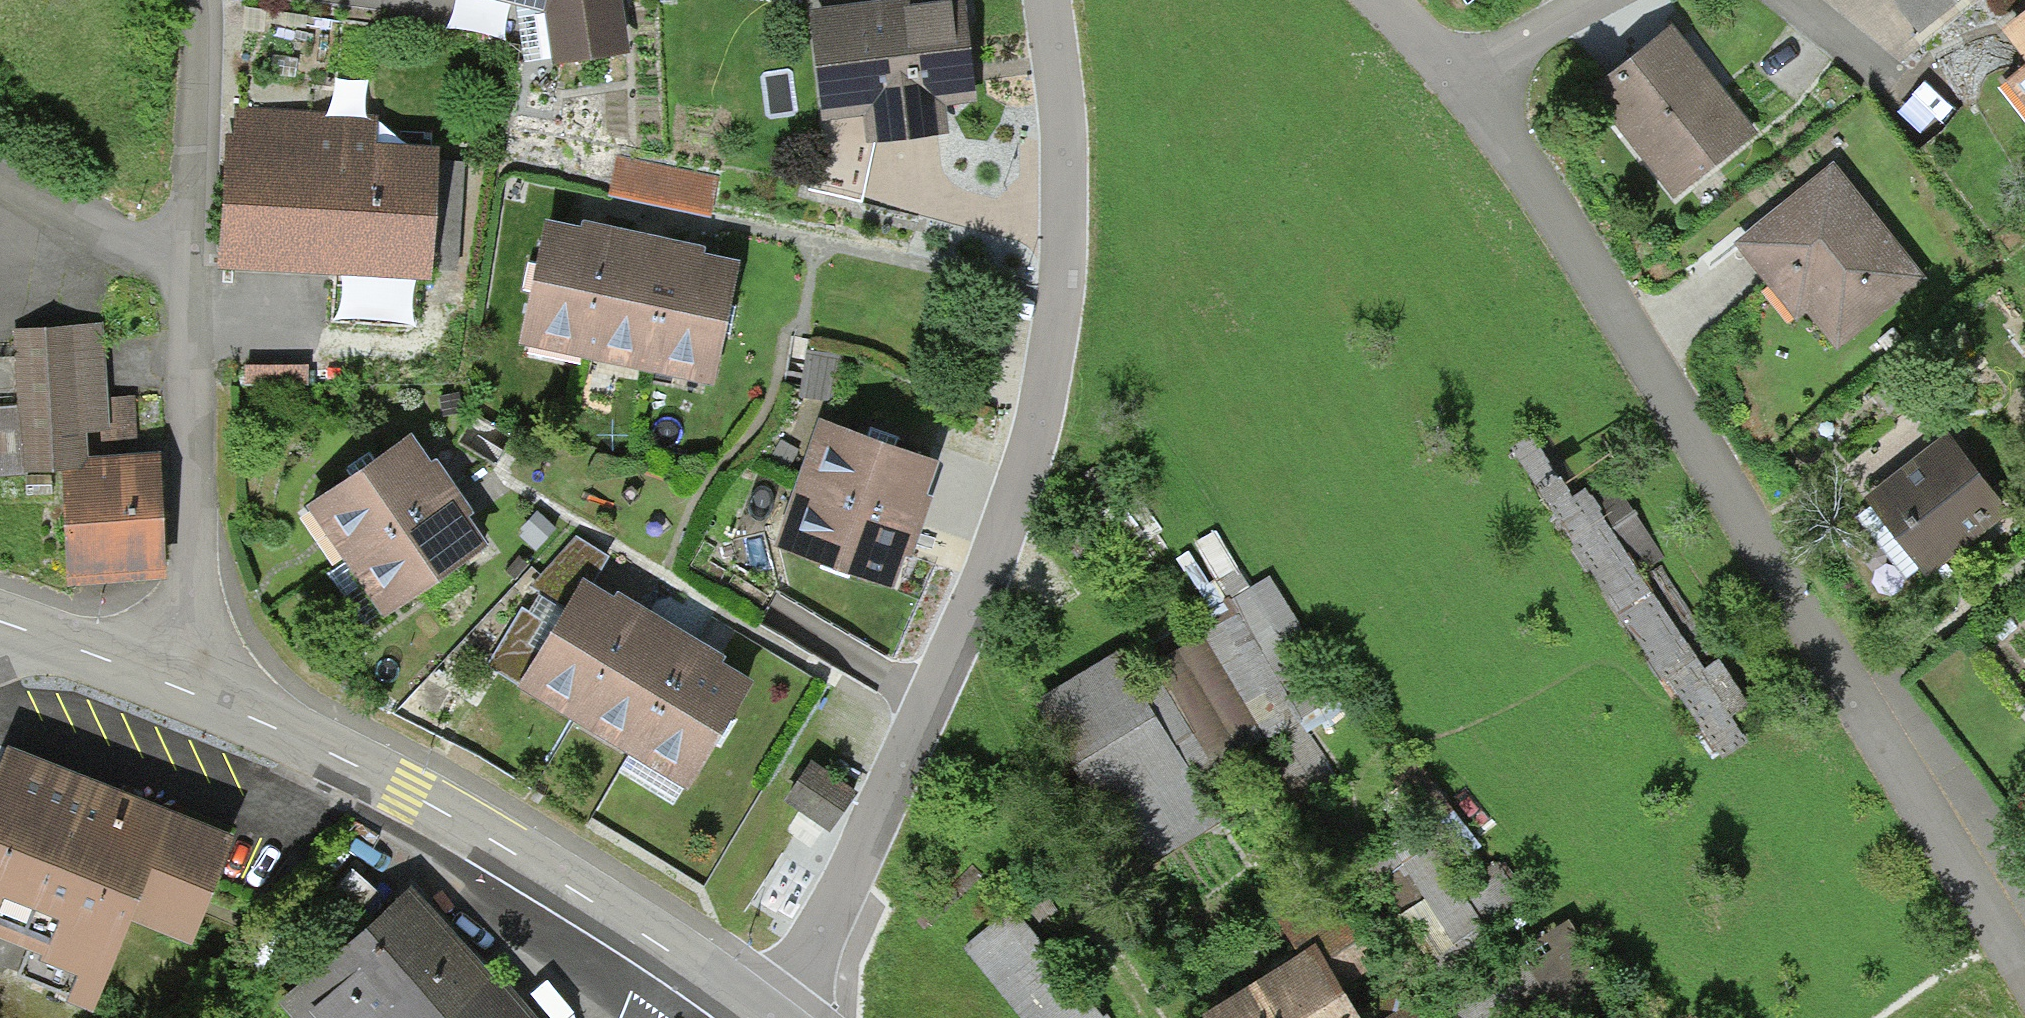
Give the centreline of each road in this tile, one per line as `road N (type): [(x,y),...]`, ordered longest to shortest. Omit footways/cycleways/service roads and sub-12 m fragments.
road 1 (residential): [(1040,0),(1060,238),(1032,415),(927,706),(795,974),(765,1016)]
road 2 (residential): [(1465,96),(1577,246),(2024,986)]
road 3 (tertiary): [(765,1016),(581,893),(166,677)]
road 4 (residential): [(192,244),(195,590),(166,677)]
road 5 (residential): [(197,0),(192,244)]
road 6 (residential): [(192,244),(135,241),(0,175)]
road 7 (tertiary): [(166,677),(0,619)]
road 8 (residential): [(1465,96),(1596,0)]
road 9 (residential): [(1794,0),(1905,95)]
road 10 (residential): [(1369,0),(1465,96)]

